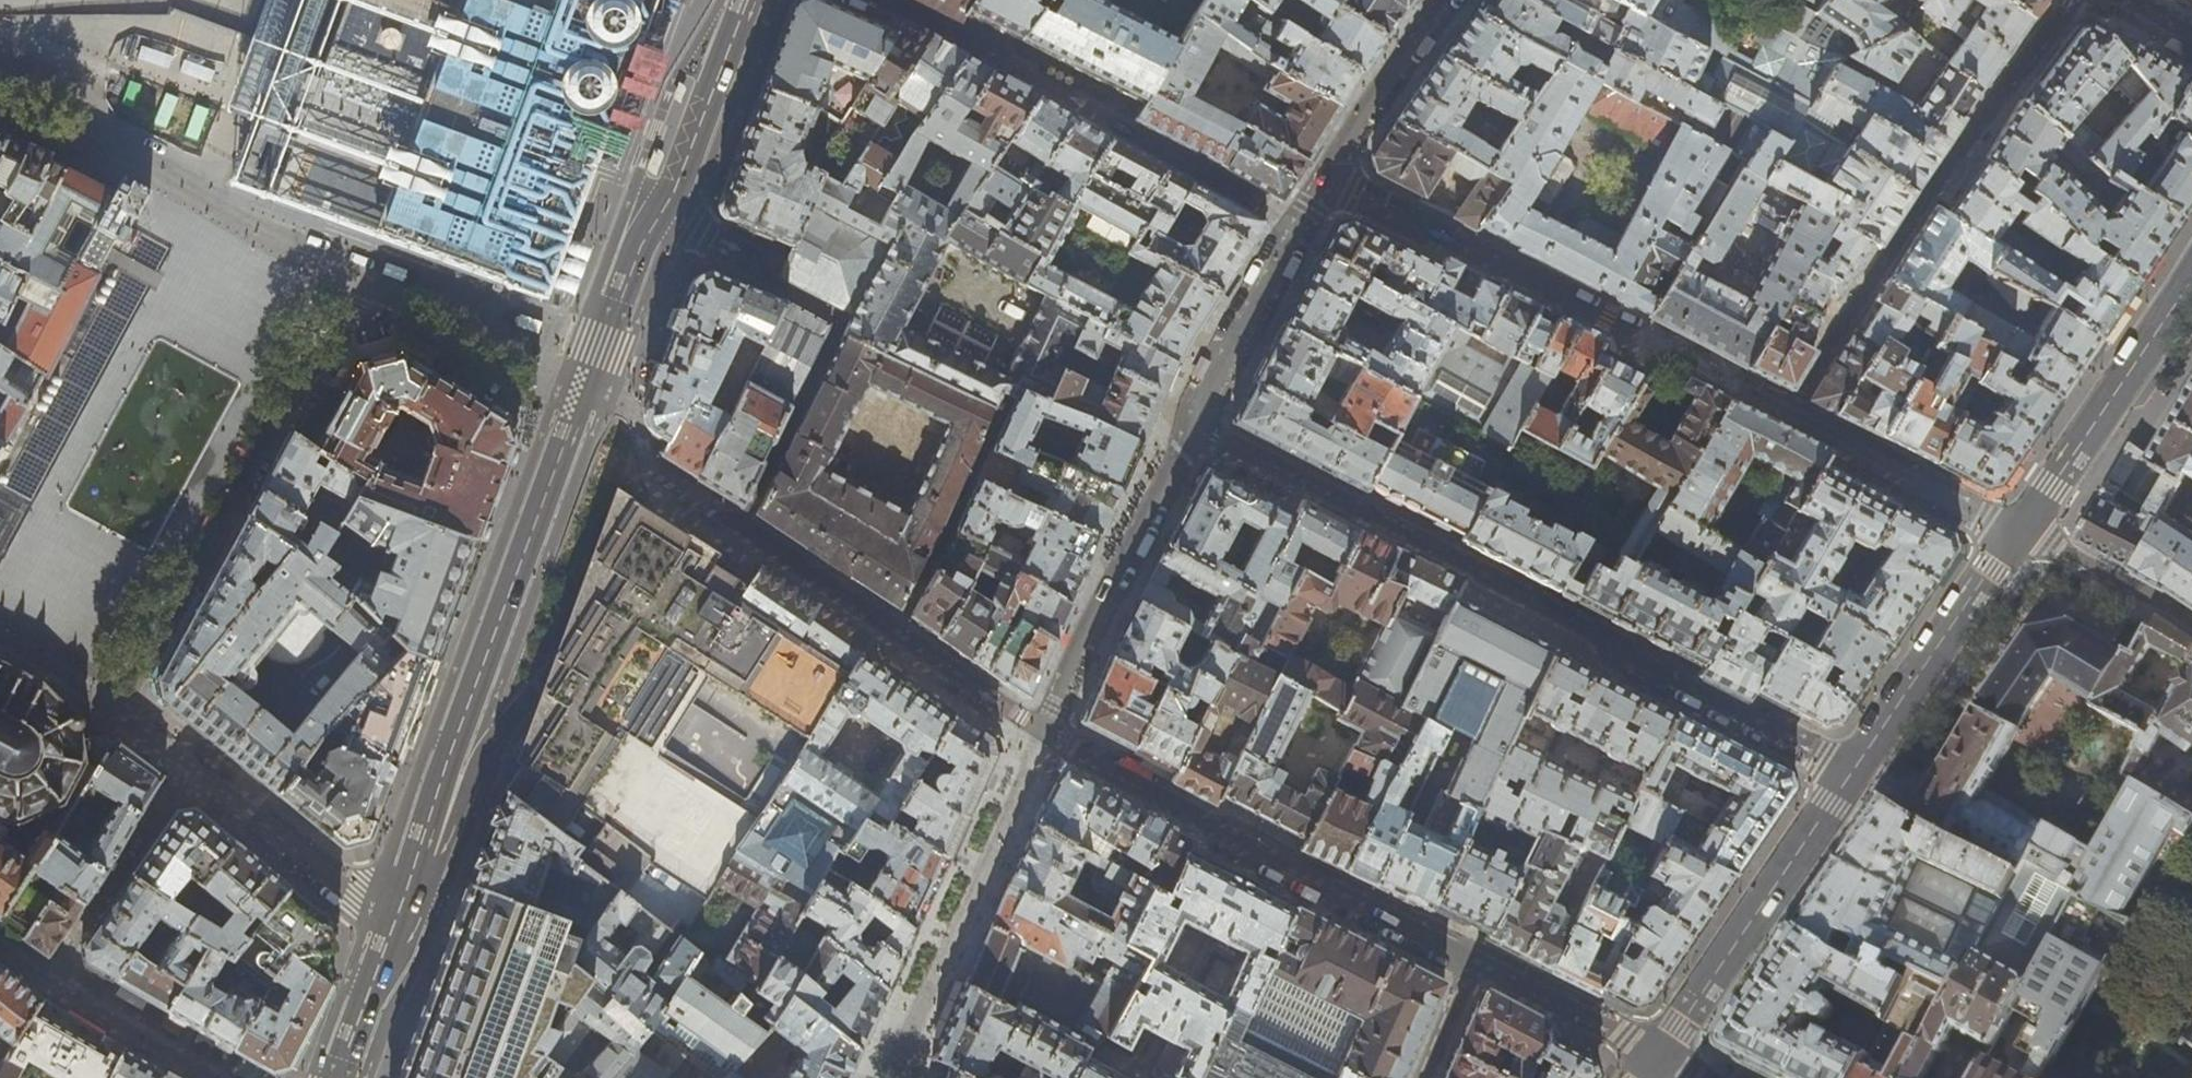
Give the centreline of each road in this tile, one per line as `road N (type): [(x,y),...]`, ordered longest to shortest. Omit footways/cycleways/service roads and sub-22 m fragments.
road 1 (unclassified): [(0,90),(385,273),(500,337),(561,383),(599,431),(616,480),(619,533),(611,586),(591,638),(530,720),(492,751),(410,880)]
road 2 (secondary): [(744,0),(682,172),(643,242),(586,382),(410,880)]
road 3 (residential): [(1472,960),(1041,731),(1193,429)]
road 4 (residential): [(1851,775),(1493,587),(1479,571),(1193,429)]
road 5 (residential): [(1327,178),(1791,412)]
road 6 (residential): [(2072,0),(1951,158),(1791,412)]
road 7 (residential): [(1299,226),(878,0)]
road 8 (residential): [(1851,775),(1662,1054)]
road 9 (residential): [(2191,278),(2018,531)]
road 10 (residential): [(2018,531),(1851,775)]
road 11 (residential): [(1791,412),(2018,531)]
road 12 (residential): [(1193,429),(1299,226)]
road 13 (residential): [(1446,0),(1327,178)]
road 14 (residential): [(1662,1054),(1472,960)]
road 15 (residential): [(237,804),(395,923)]
road 16 (residential): [(2191,617),(2018,531)]
road 17 (secondary): [(395,923),(337,1077)]
road 18 (residential): [(1472,960),(1422,1077)]

